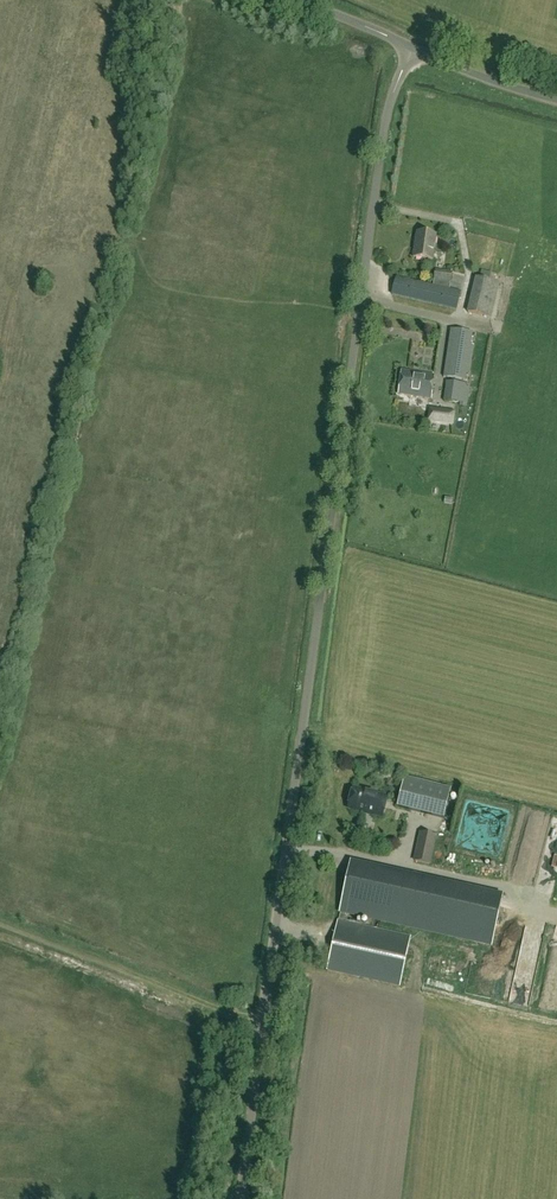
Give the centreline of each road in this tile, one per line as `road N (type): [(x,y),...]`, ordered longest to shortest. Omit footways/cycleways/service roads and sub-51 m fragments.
road 1 (unclassified): [(240,1198),(386,120),(412,49)]
road 2 (unclassified): [(556,99),(412,49)]
road 3 (unclassified): [(412,49),(299,0)]

